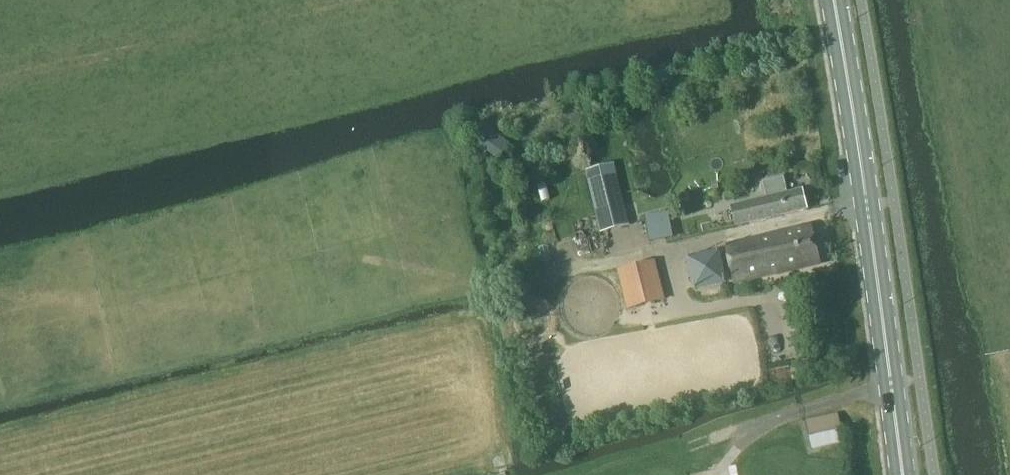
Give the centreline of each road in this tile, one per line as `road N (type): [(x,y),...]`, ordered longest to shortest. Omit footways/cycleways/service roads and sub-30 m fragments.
road 1 (secondary): [(904,474),(835,0)]

